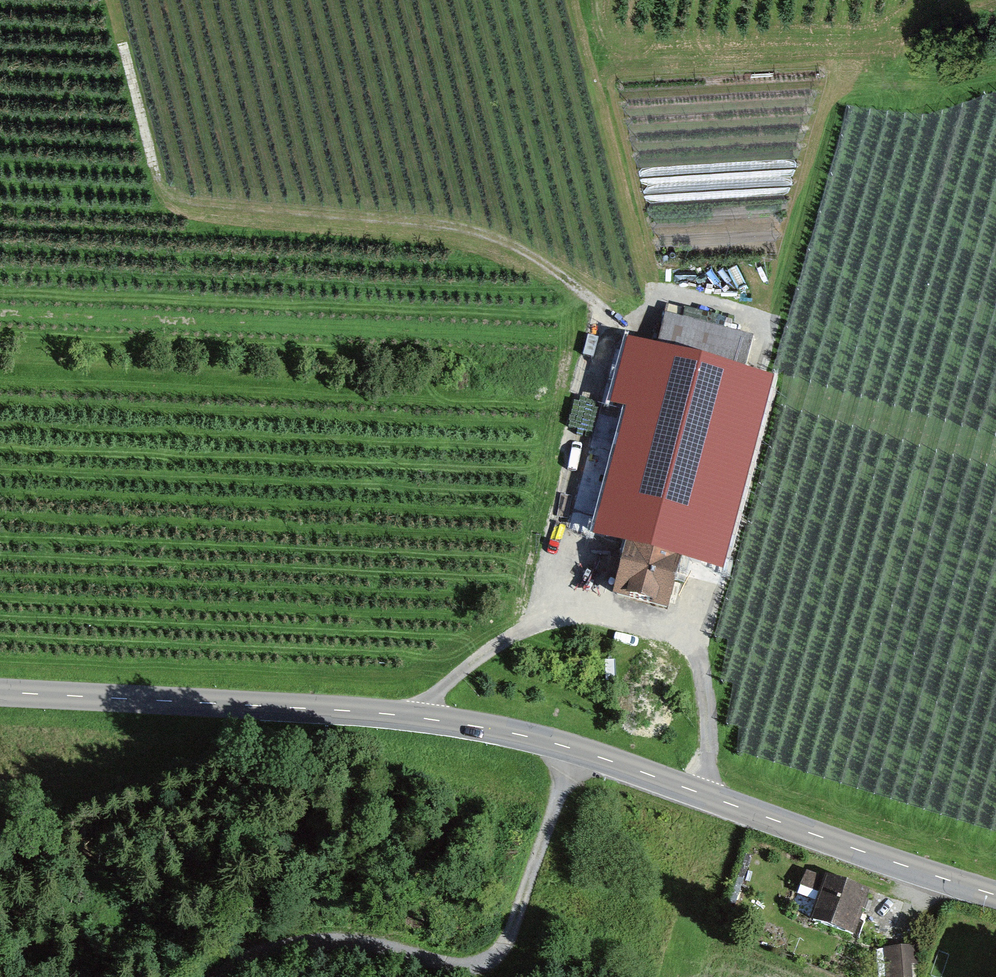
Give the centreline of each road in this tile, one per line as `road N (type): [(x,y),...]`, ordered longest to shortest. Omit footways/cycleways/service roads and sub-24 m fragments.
road 1 (tertiary): [(0,691),(353,711),(529,736),(995,894)]
road 2 (track): [(323,215),(498,238),(567,277),(671,379),(726,406),(739,430),(704,562),(693,645)]
road 3 (track): [(214,976),(231,955),(274,935),(355,933),(465,959),(500,950),(582,751)]
road 4 (track): [(703,794),(704,671),(693,645),(669,634),(584,616),(529,626),(454,677),(425,702),(423,719)]
road 5 (track): [(323,215),(207,204),(162,182),(110,0)]
road 6 (track): [(837,89),(739,430)]

